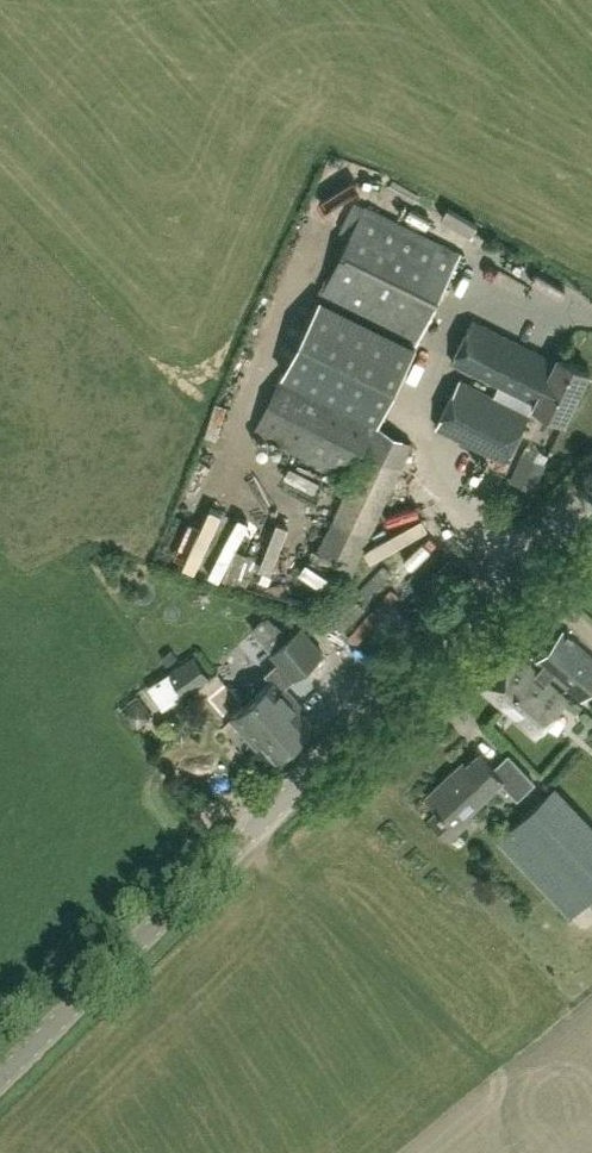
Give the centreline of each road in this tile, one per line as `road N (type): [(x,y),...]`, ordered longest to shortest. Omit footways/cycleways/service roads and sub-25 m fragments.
road 1 (tertiary): [(0,1080),(591,495)]

